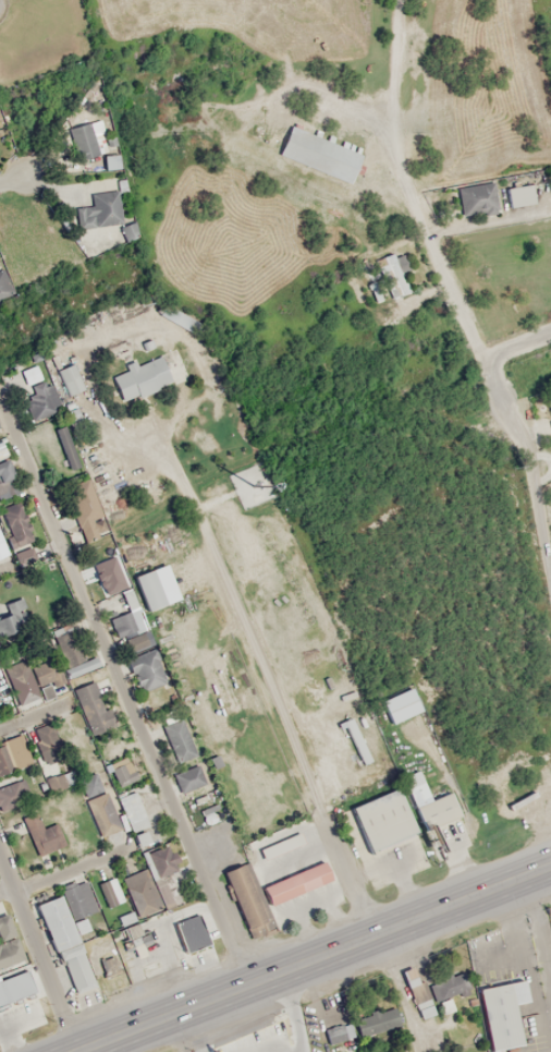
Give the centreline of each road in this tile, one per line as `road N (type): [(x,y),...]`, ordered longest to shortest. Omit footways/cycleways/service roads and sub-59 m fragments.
road 1 (residential): [(248,983),(1,407)]
road 2 (residential): [(550,565),(518,424),(401,178),(392,135),(399,0)]
road 3 (trunk): [(73,1051),(550,867)]
road 4 (residential): [(78,1050),(0,851)]
road 5 (residential): [(0,894),(131,847)]

